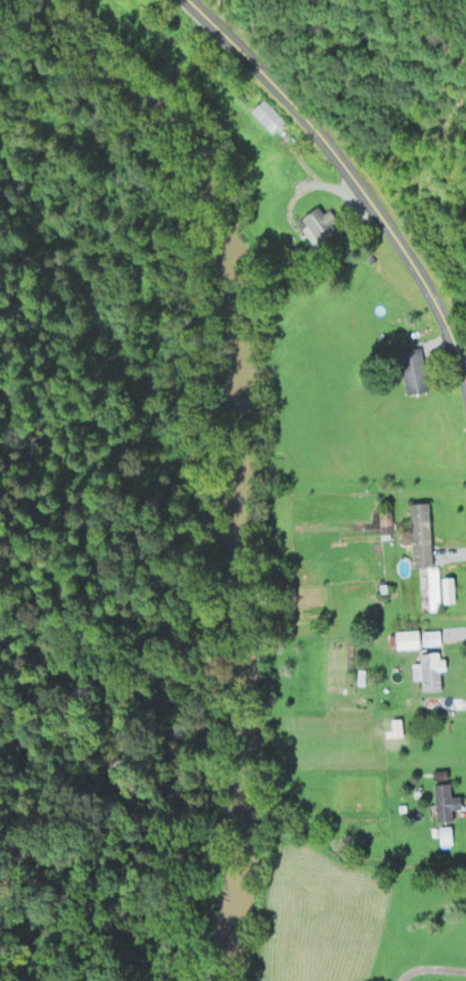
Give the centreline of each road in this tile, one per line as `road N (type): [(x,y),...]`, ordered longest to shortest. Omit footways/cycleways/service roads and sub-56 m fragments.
road 1 (tertiary): [(465,383),(411,261),(311,124),(192,0)]

